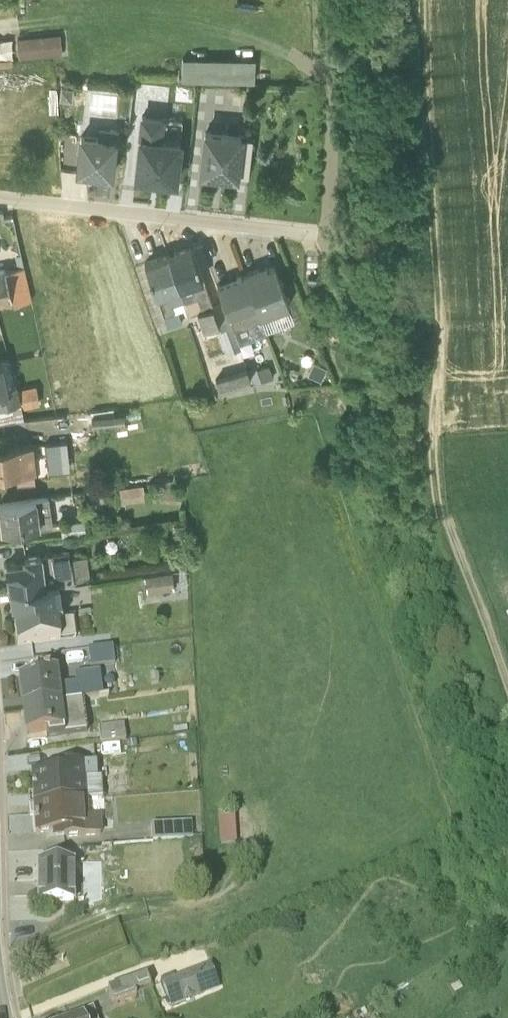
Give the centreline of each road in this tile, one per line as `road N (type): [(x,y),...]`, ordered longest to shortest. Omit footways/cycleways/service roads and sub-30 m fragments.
road 1 (track): [(423,0),(438,310),(431,391)]
road 2 (track): [(431,391),(437,502),(507,710)]
road 3 (unclassified): [(0,198),(317,235)]

